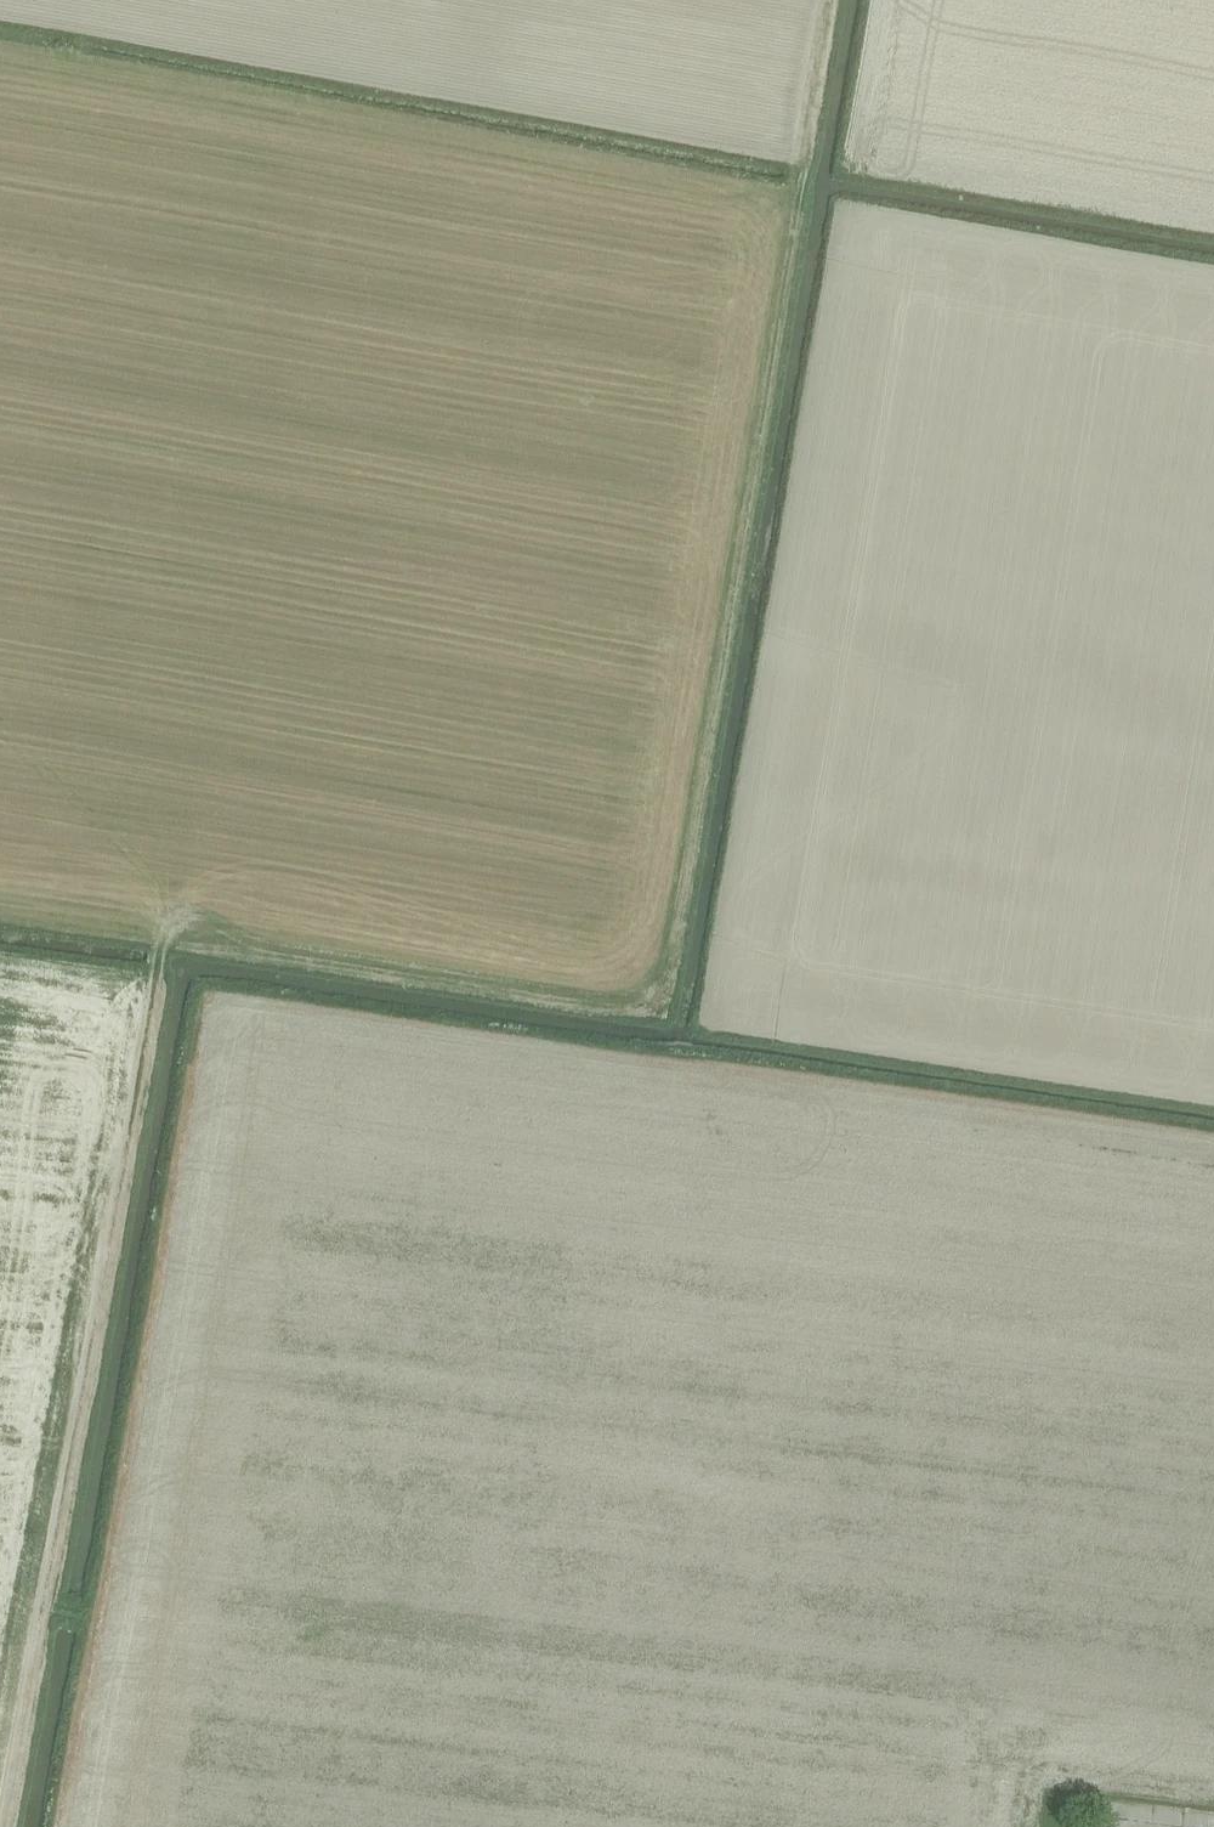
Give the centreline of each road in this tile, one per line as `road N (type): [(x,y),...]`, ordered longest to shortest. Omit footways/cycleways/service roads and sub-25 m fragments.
road 1 (track): [(789,214),(825,0)]

